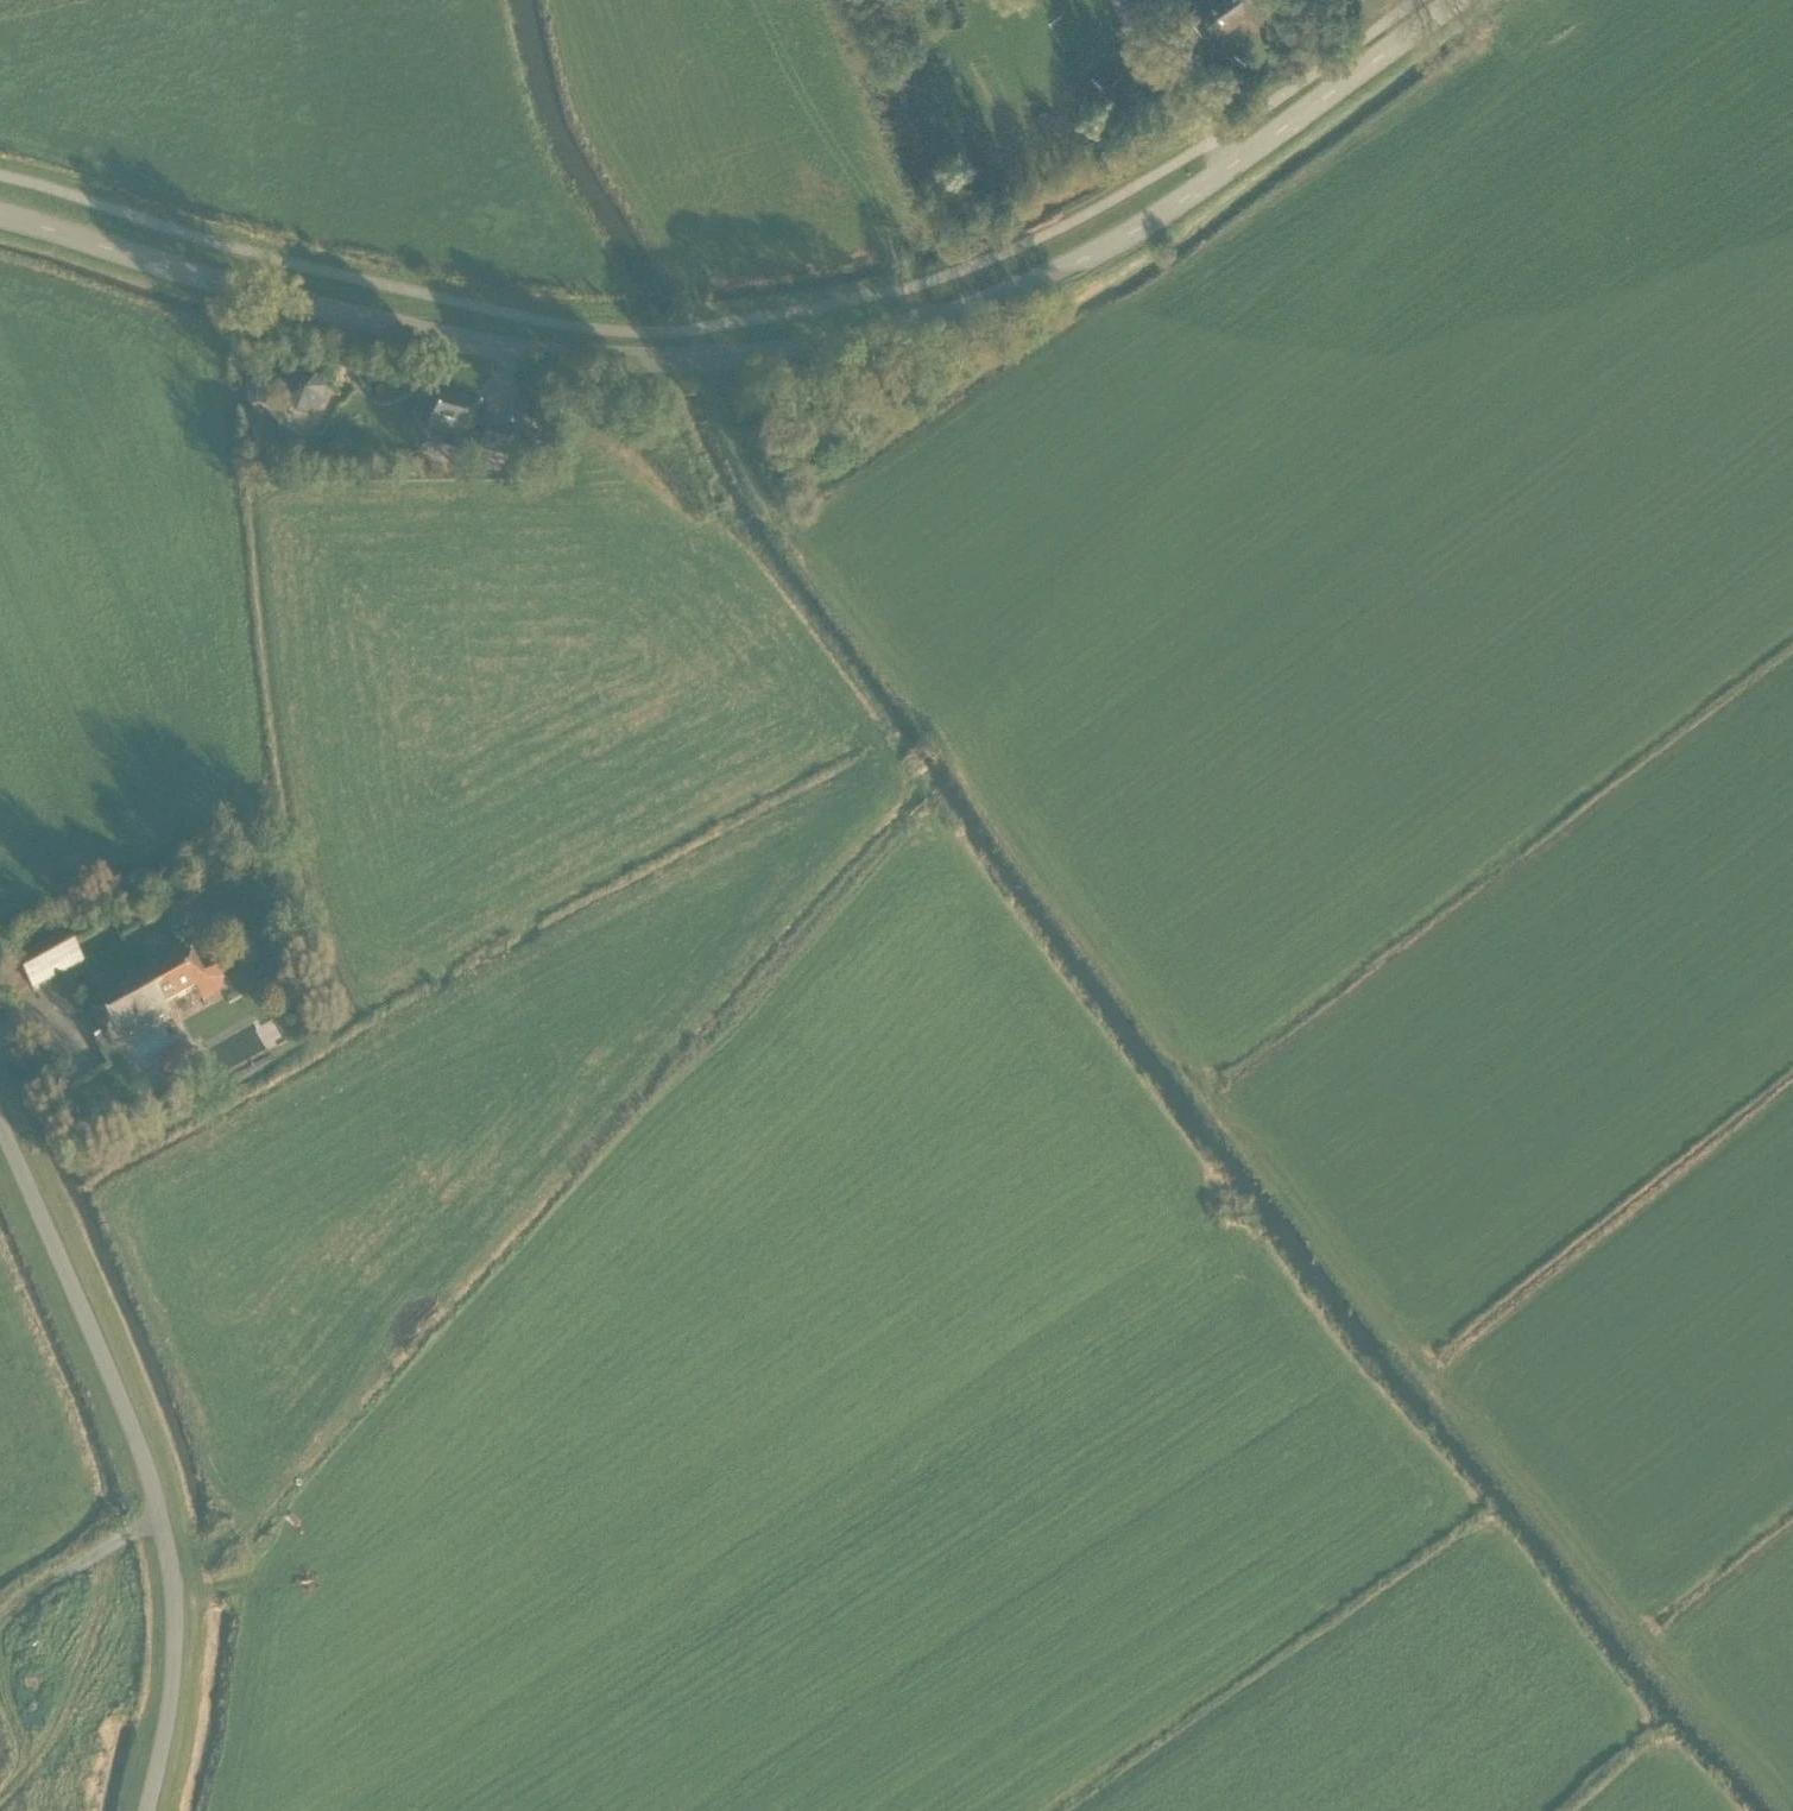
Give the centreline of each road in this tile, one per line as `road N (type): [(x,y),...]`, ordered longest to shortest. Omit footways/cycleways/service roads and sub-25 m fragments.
road 1 (secondary): [(0,222),(420,340),(666,363),(803,353),(949,317),(1064,269),(1286,127),(1457,0)]
road 2 (unclassified): [(152,1810),(182,1574),(126,1410),(0,1134)]

